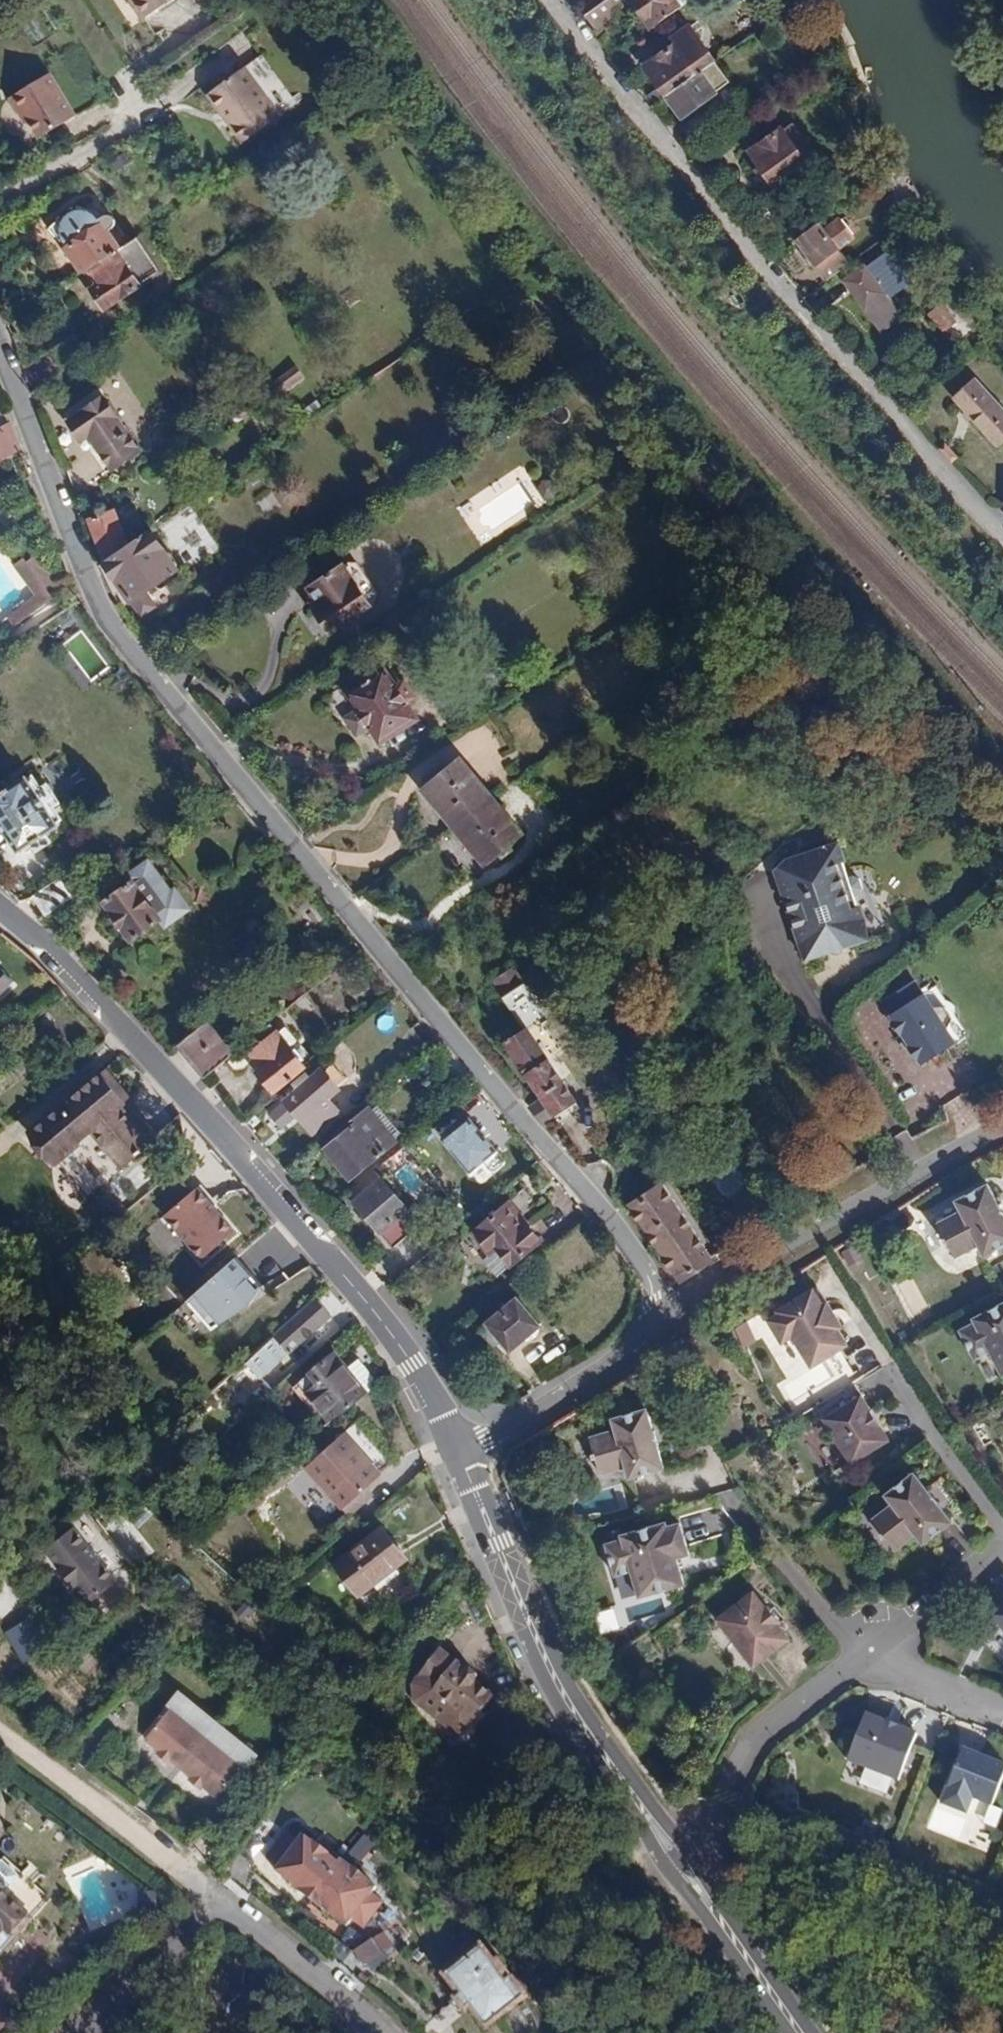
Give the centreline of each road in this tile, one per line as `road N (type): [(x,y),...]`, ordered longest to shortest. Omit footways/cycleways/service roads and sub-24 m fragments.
road 1 (residential): [(663,1314),(648,1271),(595,1197),(131,647),(97,590),(0,346)]
road 2 (tertiary): [(459,1451),(429,1389),(363,1295),(83,978),(0,907)]
road 3 (residential): [(551,0),(737,233),(1002,521)]
road 4 (tertiary): [(676,1853),(560,1686),(459,1451)]
road 5 (residential): [(663,1314),(1002,1127)]
road 6 (residential): [(228,1908),(0,1733)]
road 7 (residential): [(676,1853),(715,1826),(758,1731),(866,1654)]
road 8 (residential): [(459,1451),(599,1367),(663,1314)]
road 9 (tertiary): [(803,2032),(676,1853)]
road 10 (residential): [(886,1367),(1002,1537)]
road 11 (residential): [(386,2032),(228,1908)]
road 12 (residential): [(866,1654),(737,1504)]
road 13 (residential): [(77,2032),(228,1908)]
road 14 (residential): [(866,1654),(1002,1548)]
road 15 (residential): [(866,1654),(1002,1710)]

